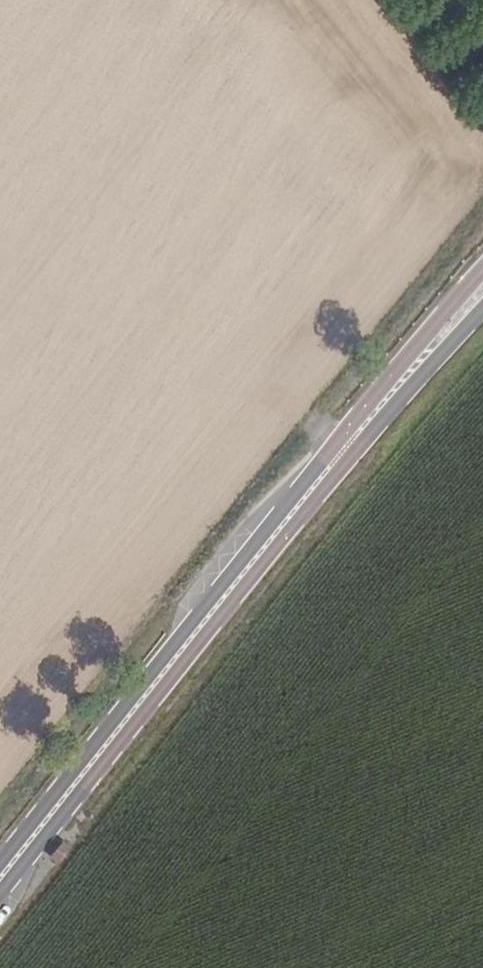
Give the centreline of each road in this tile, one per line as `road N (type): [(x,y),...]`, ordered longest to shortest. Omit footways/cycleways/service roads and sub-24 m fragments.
road 1 (primary): [(0,878),(482,290)]

